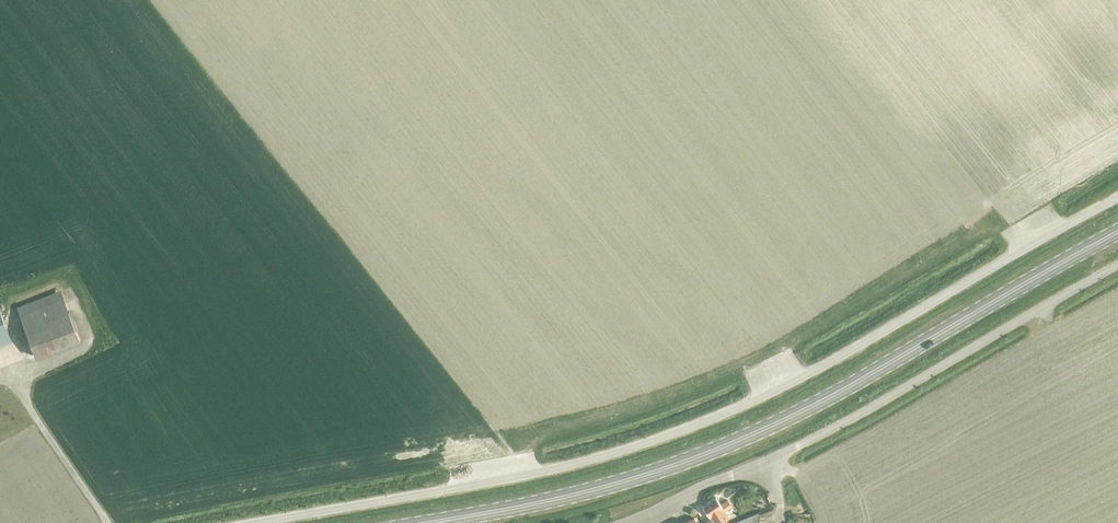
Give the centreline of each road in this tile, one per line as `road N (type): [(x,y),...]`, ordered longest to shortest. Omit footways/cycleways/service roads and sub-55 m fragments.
road 1 (unclassified): [(1117,198),(779,389),(662,438),(507,479),(254,522)]
road 2 (secondary): [(441,522),(580,496),(692,461),(863,379),(1117,232)]
road 3 (unclassified): [(765,463),(1117,265)]
road 4 (unclassified): [(624,522),(765,463)]

